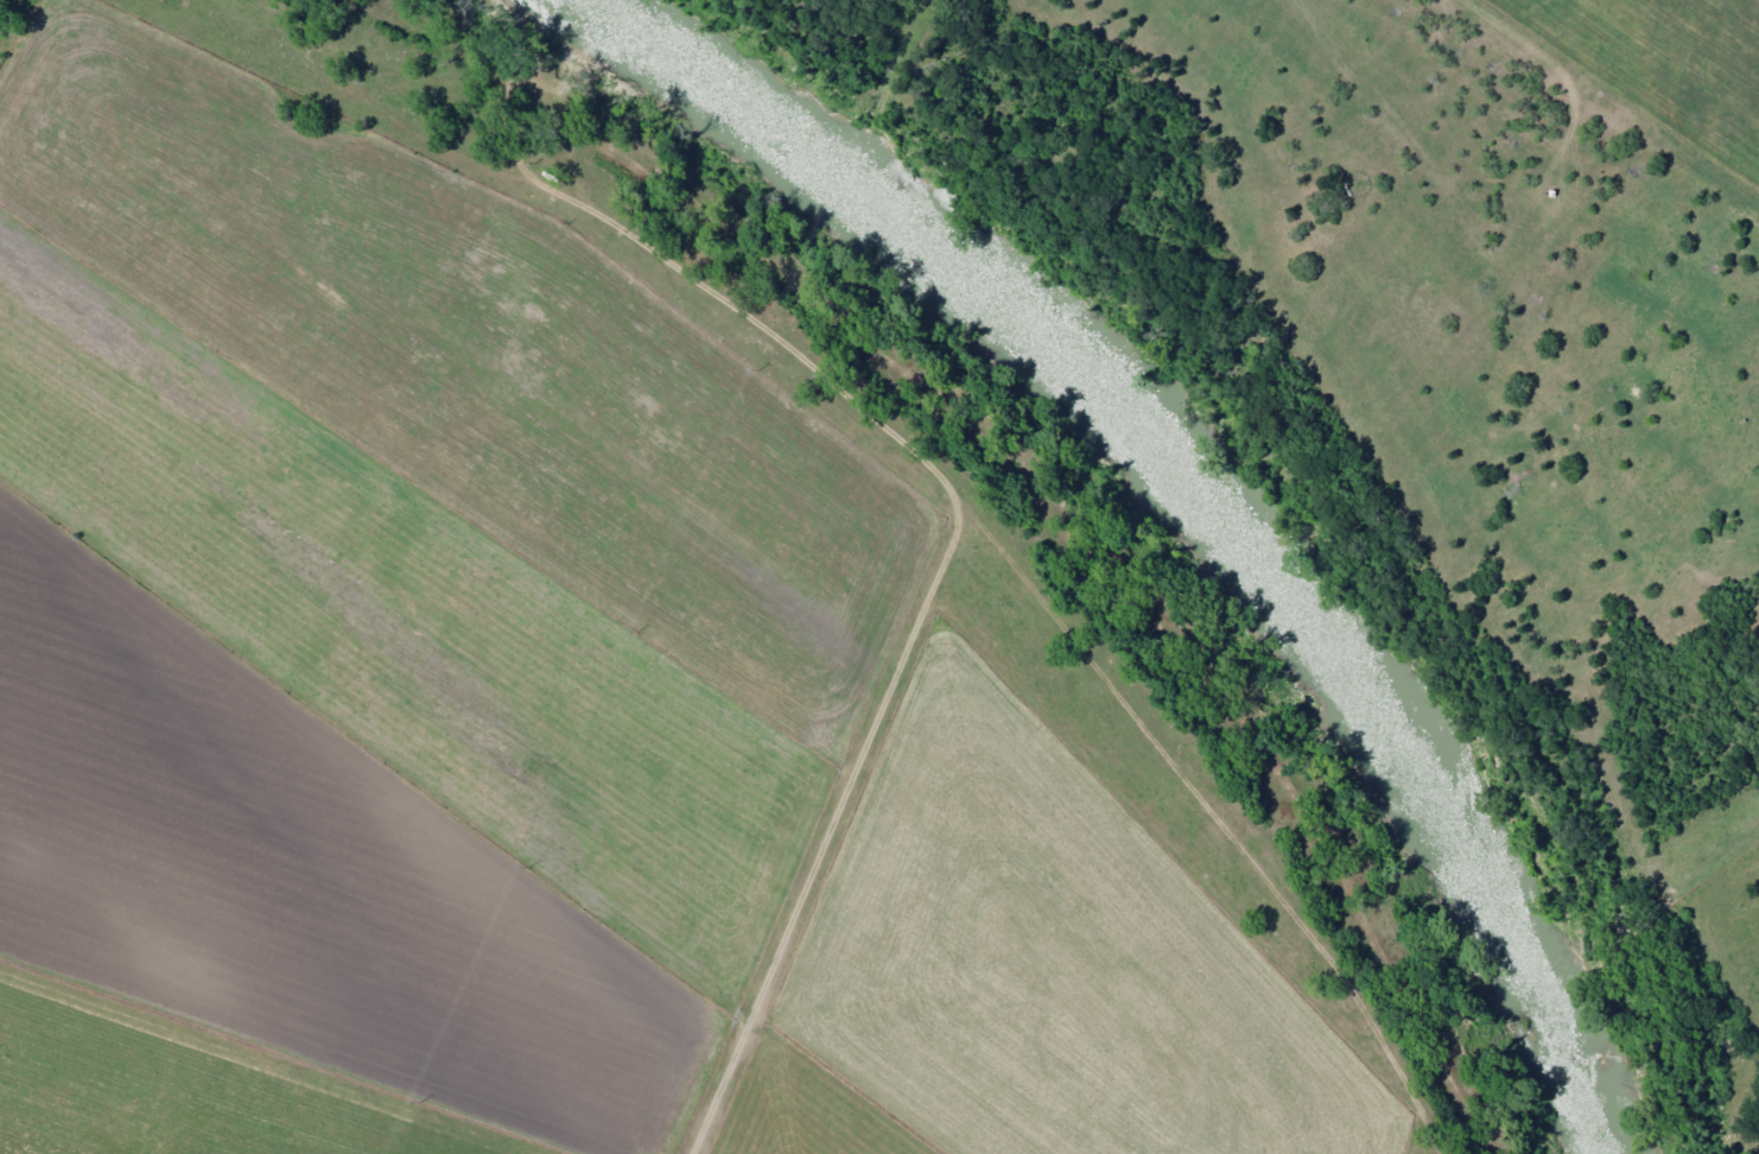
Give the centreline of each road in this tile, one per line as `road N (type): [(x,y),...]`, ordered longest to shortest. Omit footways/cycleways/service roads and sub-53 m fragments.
road 1 (residential): [(1758,242),(1712,189),(1562,78),(1415,0)]
road 2 (residential): [(1058,239),(989,93),(973,0)]

